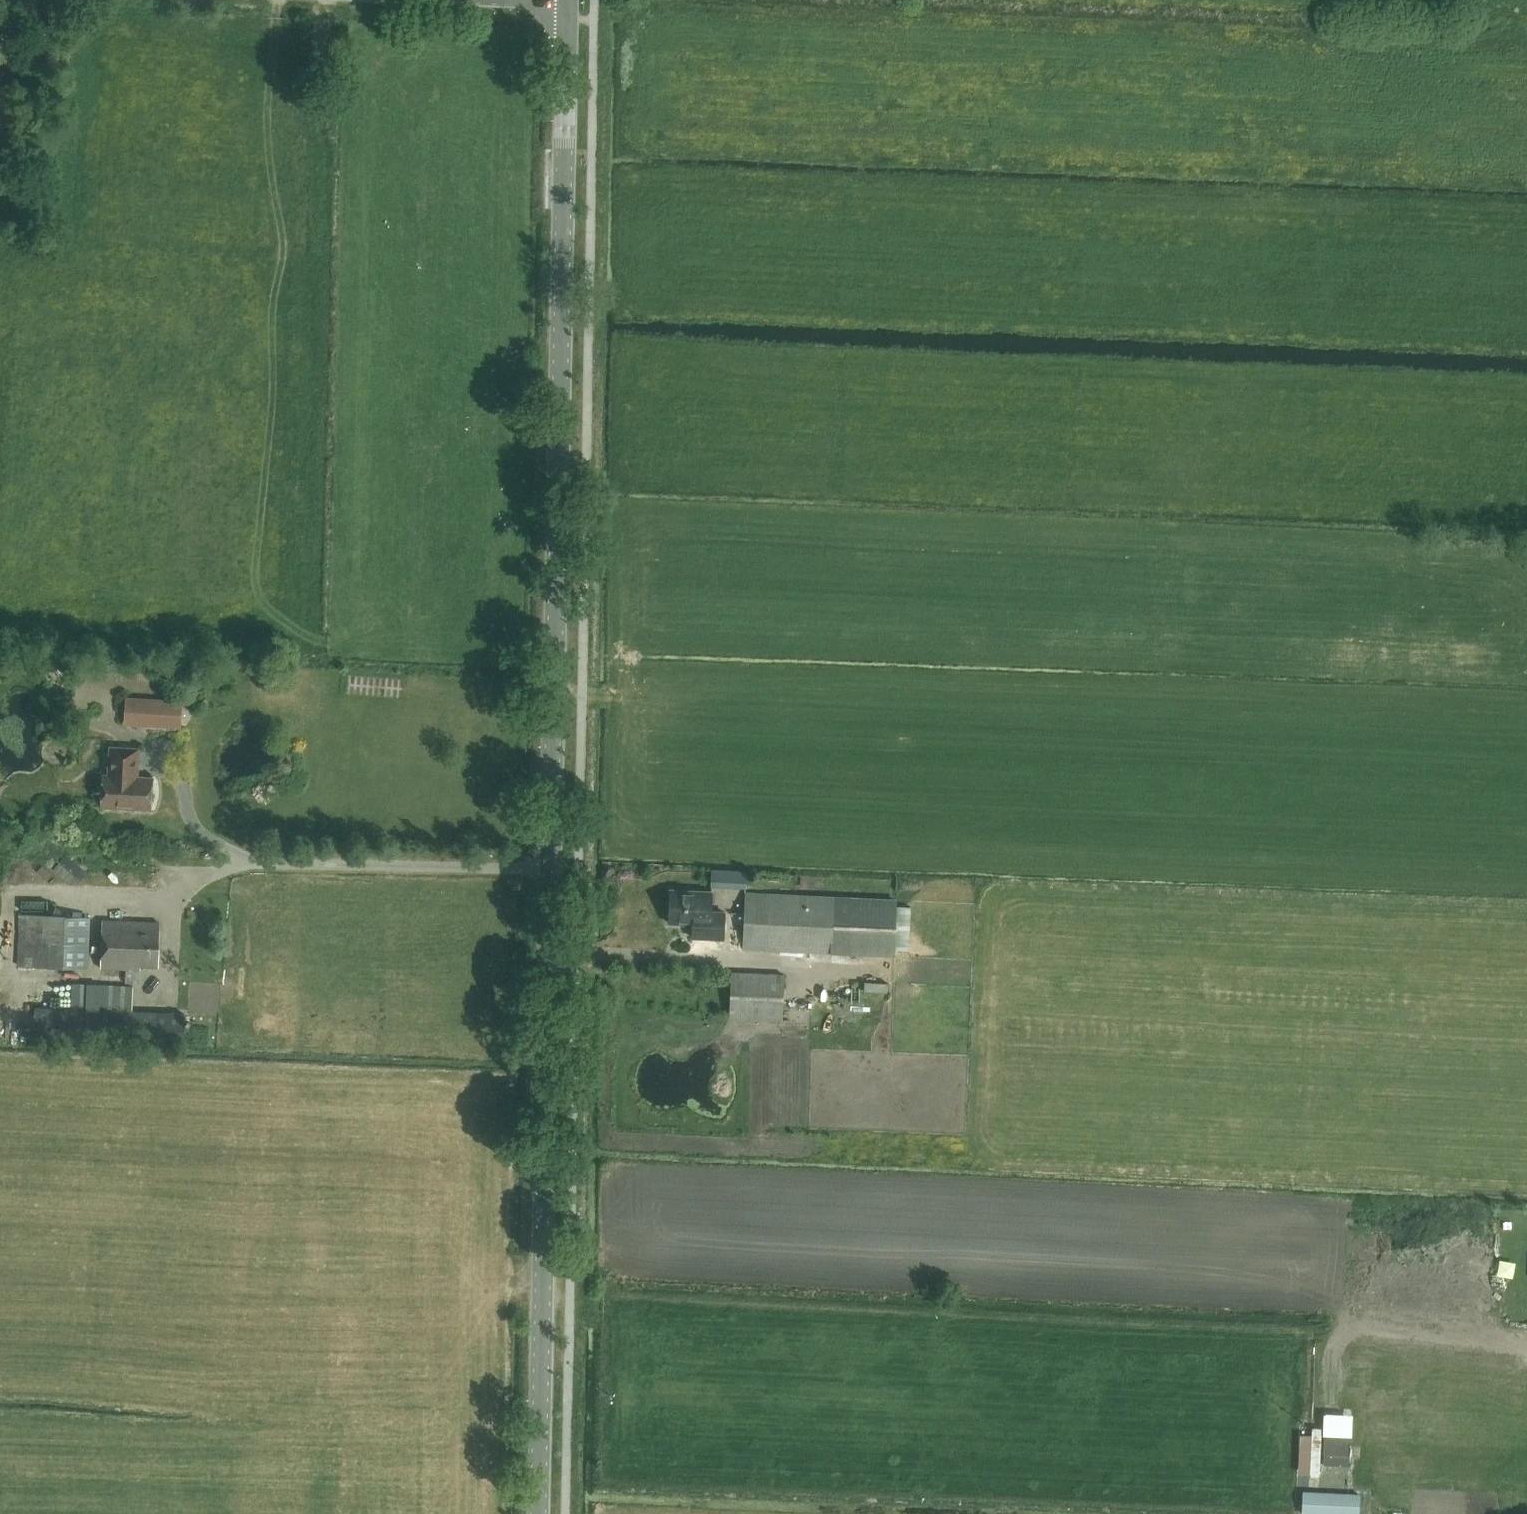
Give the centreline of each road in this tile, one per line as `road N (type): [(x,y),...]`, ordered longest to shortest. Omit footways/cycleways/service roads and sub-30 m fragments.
road 1 (secondary): [(540,1513),(567,0)]
road 2 (track): [(1526,1354),(1373,1356)]

